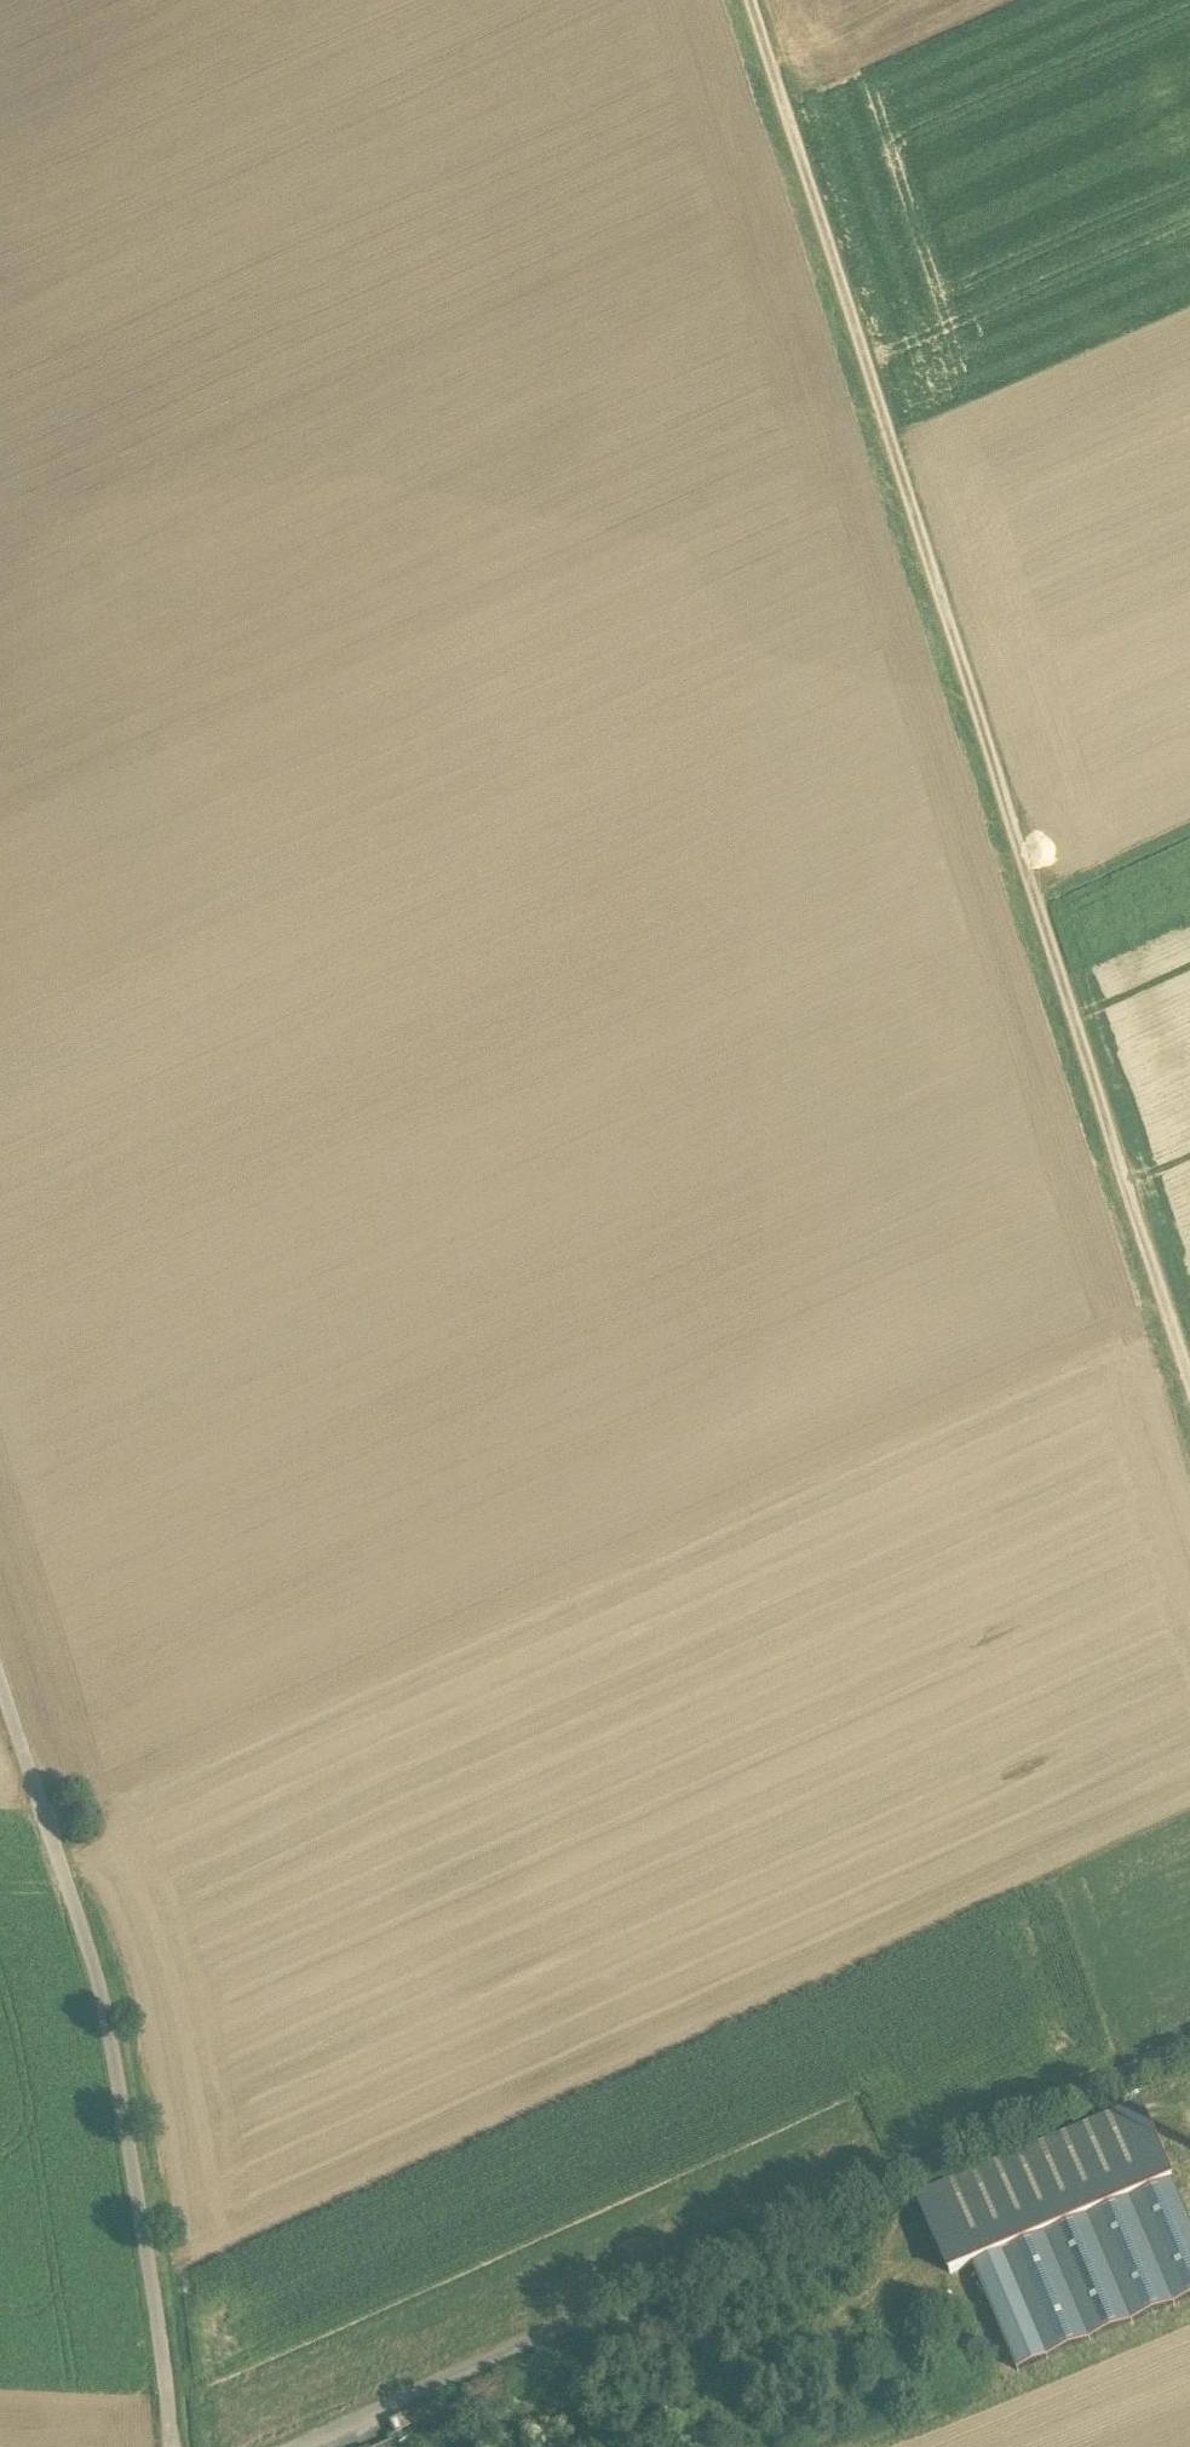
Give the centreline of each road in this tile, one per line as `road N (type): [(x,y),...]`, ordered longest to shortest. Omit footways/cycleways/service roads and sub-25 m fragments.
road 1 (track): [(1189,1378),(751,0)]
road 2 (unclassified): [(1189,2049),(663,2273),(300,2446)]
road 3 (track): [(172,2446),(155,2292),(102,1989),(0,1683)]

